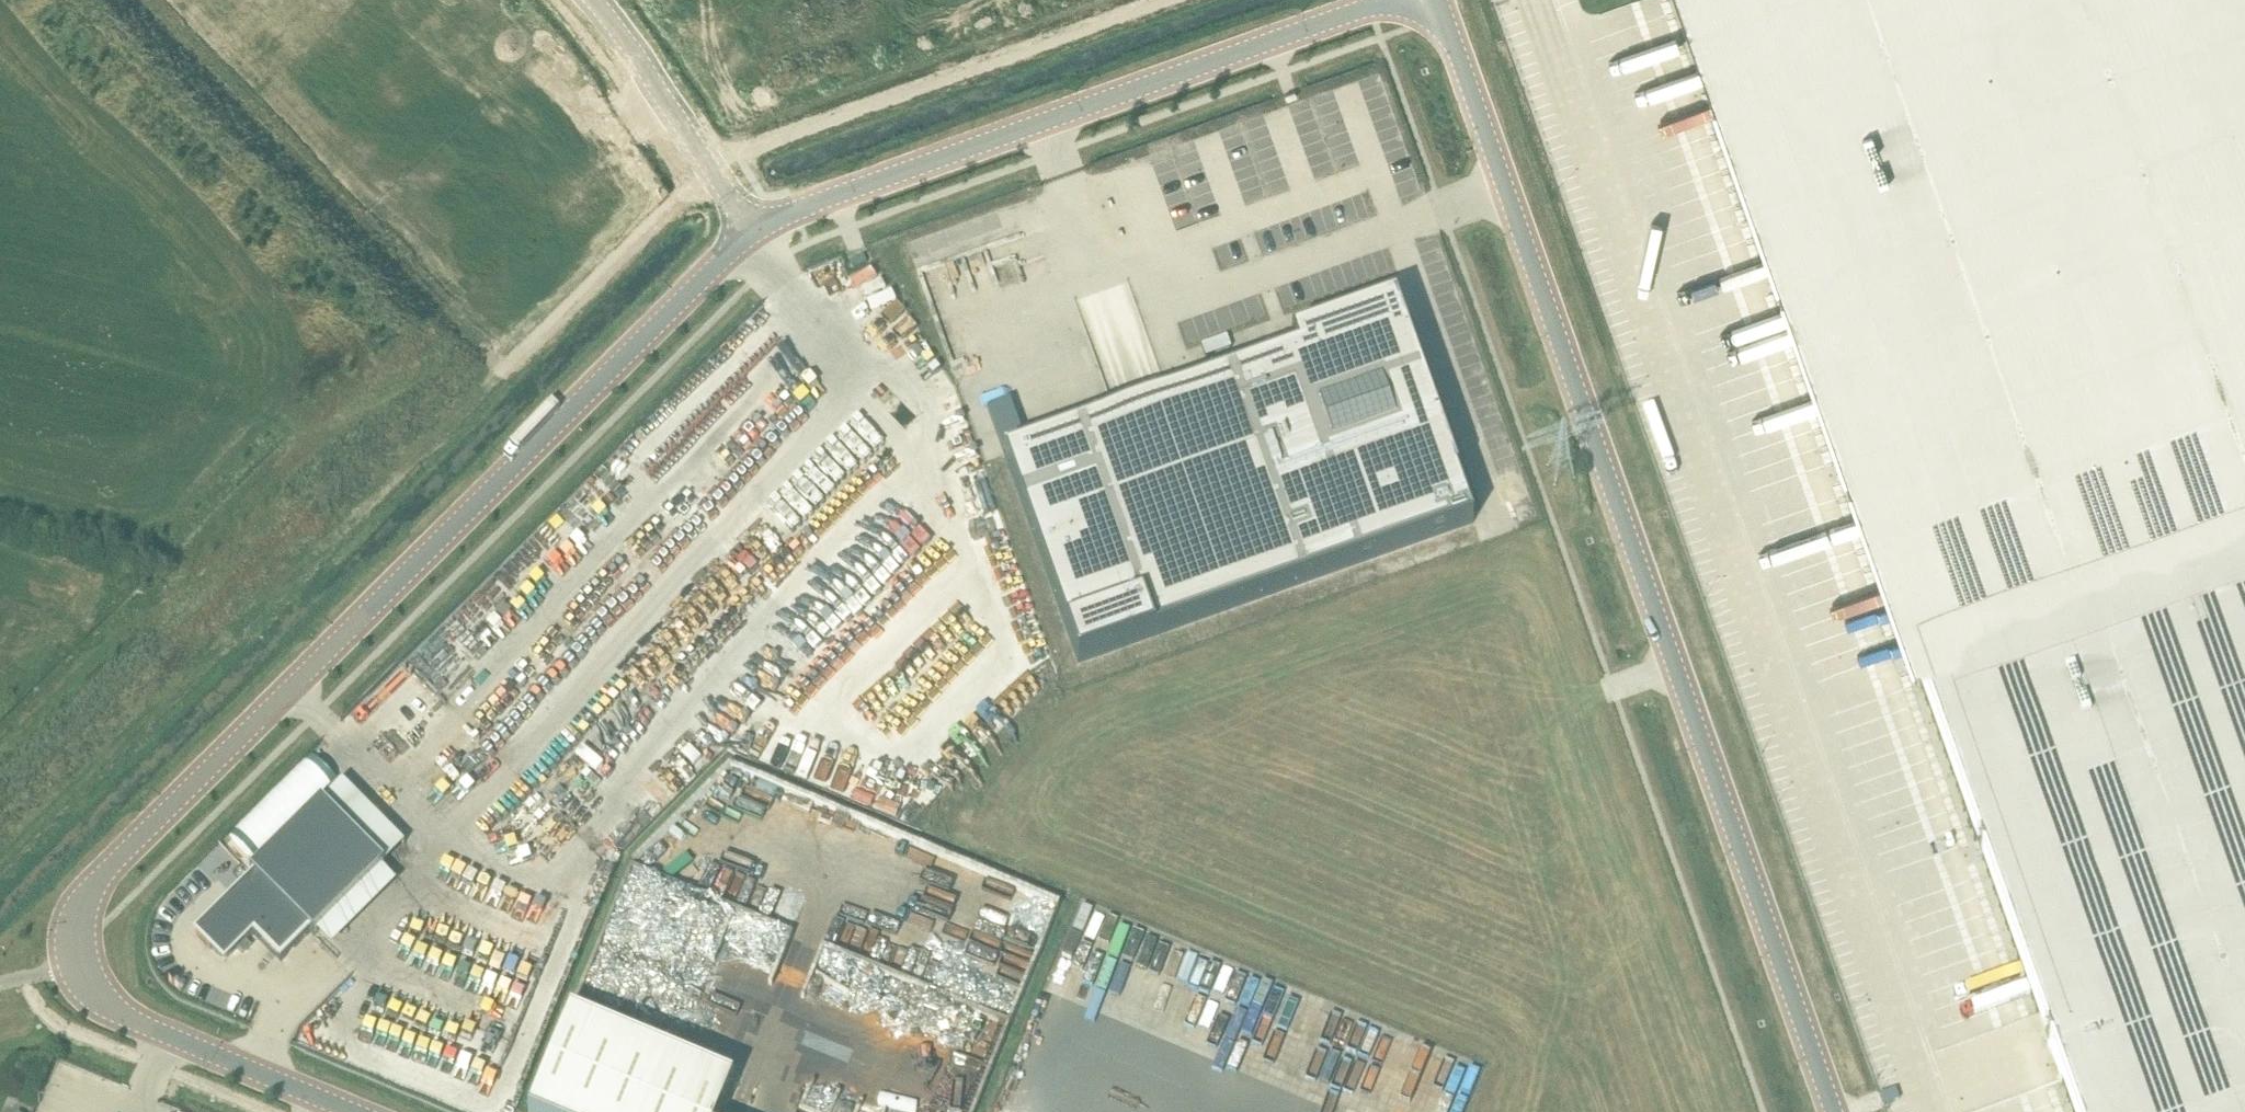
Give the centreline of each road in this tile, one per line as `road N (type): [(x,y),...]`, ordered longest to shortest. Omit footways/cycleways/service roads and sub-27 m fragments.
road 1 (unclassified): [(1835,1111),(1437,0)]
road 2 (unclassified): [(374,602),(98,879),(71,931),(91,985),(131,1020),(354,1111)]
road 3 (unclassified): [(753,231),(1372,0)]
road 4 (unclassified): [(374,602),(753,231)]
road 5 (unclassified): [(590,0),(647,70),(753,231)]

